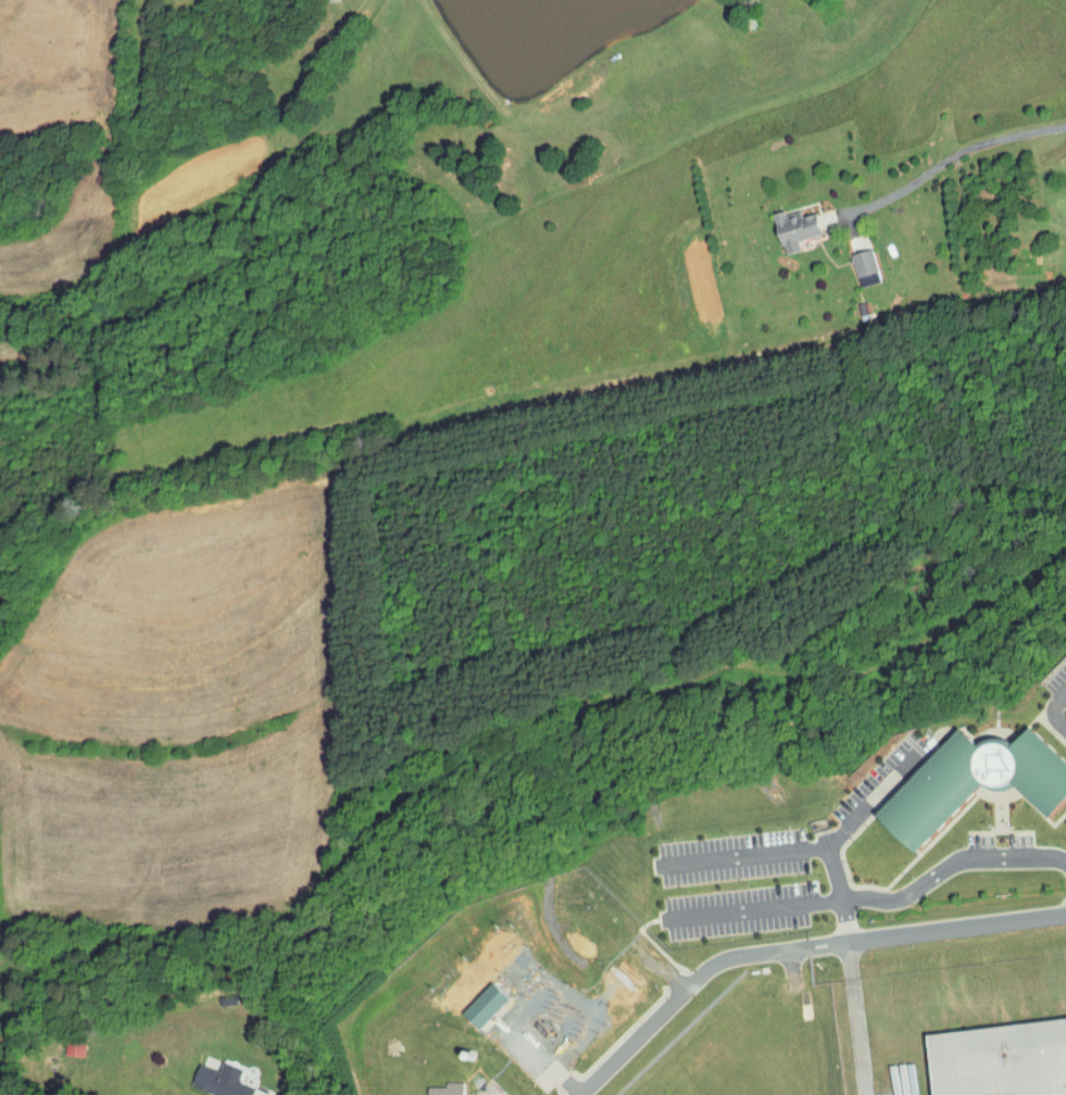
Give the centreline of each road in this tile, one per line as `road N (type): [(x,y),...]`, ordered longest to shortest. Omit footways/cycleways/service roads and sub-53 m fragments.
road 1 (residential): [(1065,912),(904,932)]

